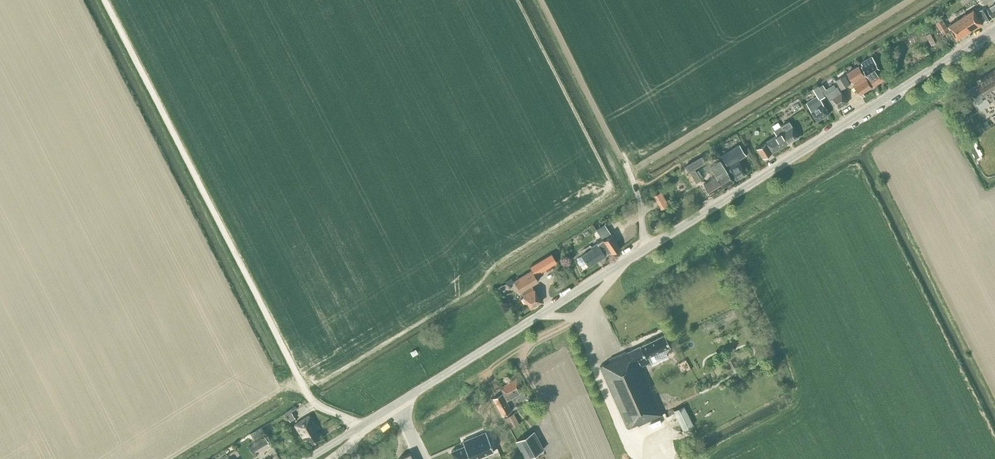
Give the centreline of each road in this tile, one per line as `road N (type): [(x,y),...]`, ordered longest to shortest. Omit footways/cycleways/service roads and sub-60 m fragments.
road 1 (unclassified): [(308,458),(994,29)]
road 2 (track): [(104,0),(305,390),(355,430)]

